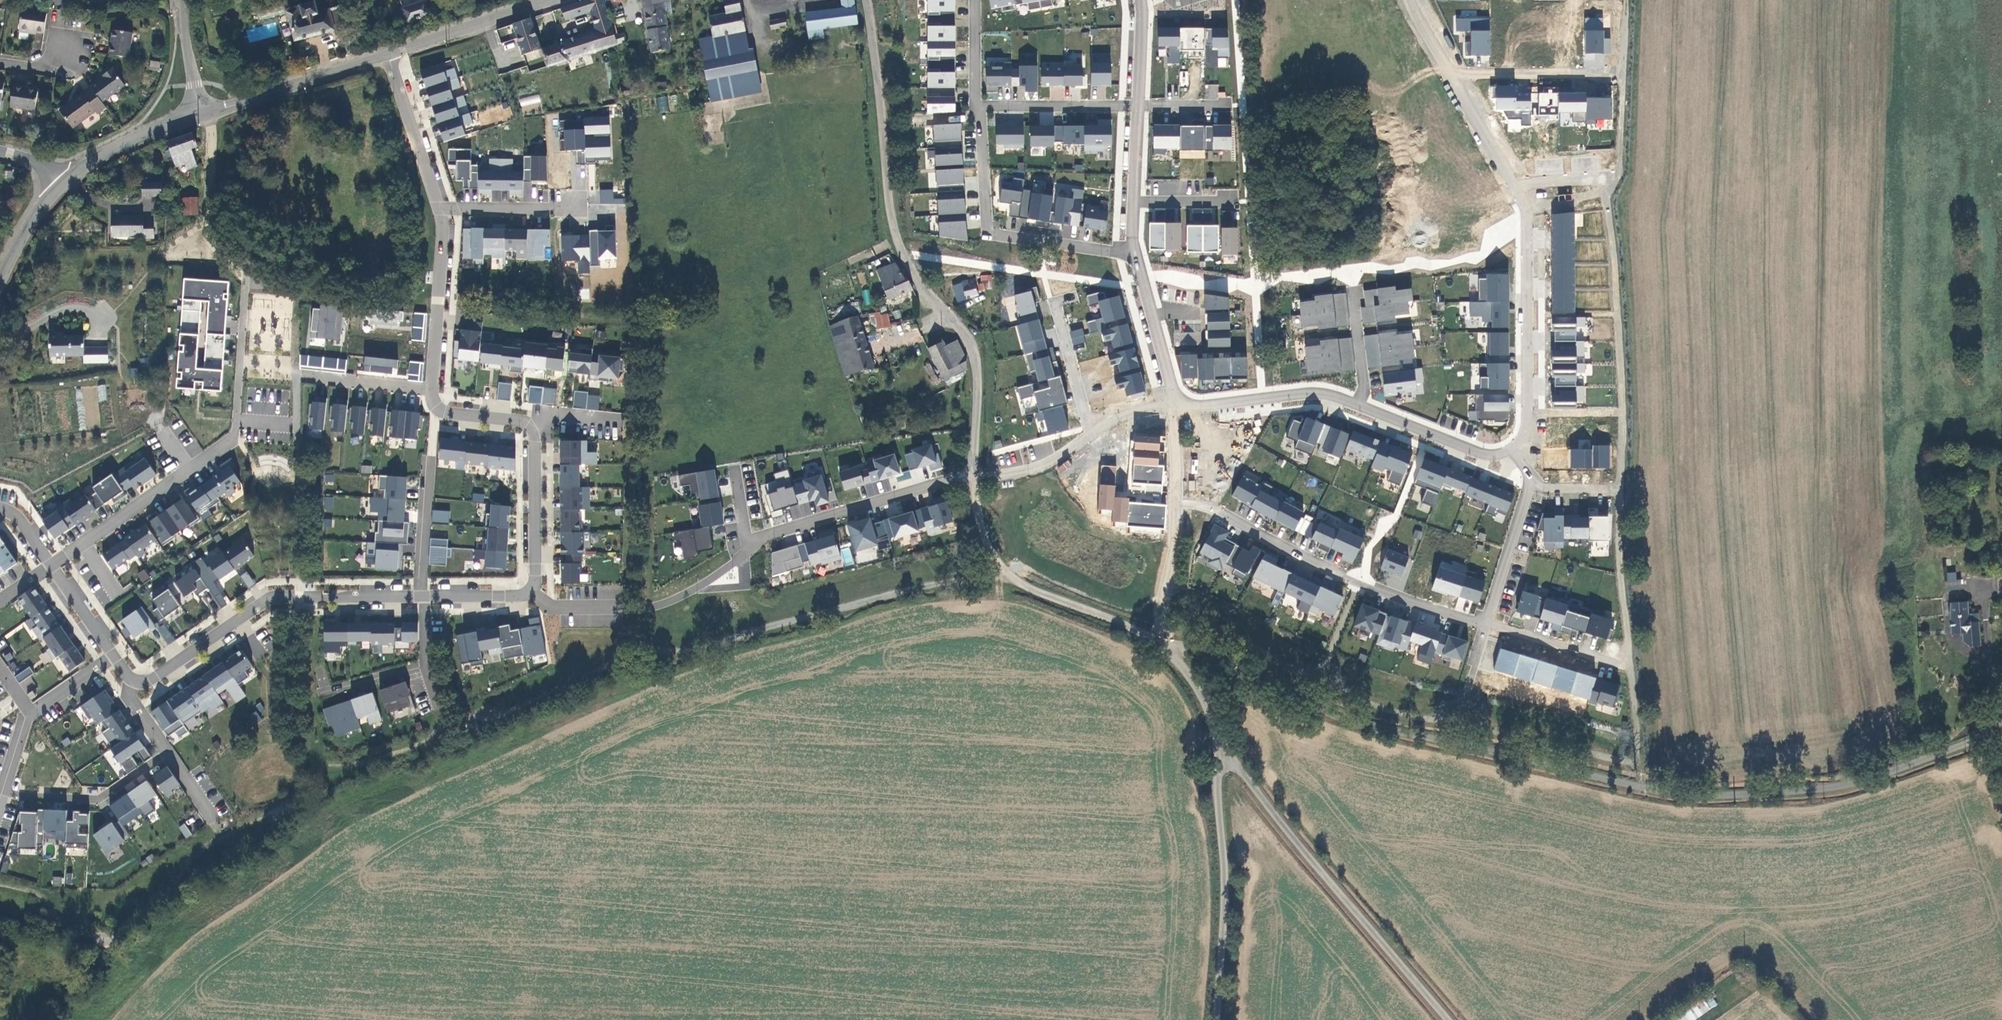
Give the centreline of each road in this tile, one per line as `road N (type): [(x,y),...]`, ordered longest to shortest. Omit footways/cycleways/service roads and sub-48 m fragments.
road 1 (unclassified): [(2001,723),(1955,749),(1842,787),(1696,795),(1382,728),(1168,643)]
road 2 (unclassified): [(975,478),(972,348),(900,247),(866,0)]
road 3 (residential): [(1487,624),(1385,593),(1216,511),(1175,501),(1171,401)]
road 4 (residential): [(1453,74),(1528,215),(1528,408),(1526,433),(1512,449)]
road 5 (unclassified): [(1449,1019),(1247,777),(1218,758)]
road 6 (residential): [(137,682),(151,680),(277,597),(415,598)]
road 7 (unclassified): [(1168,643),(1011,575),(982,527),(975,478)]
road 8 (unclassified): [(1216,1019),(1225,861),(1218,758)]
road 9 (residential): [(978,118),(987,220),(996,235),(1135,255)]
road 10 (residential): [(235,420),(234,436),(51,563)]
road 11 (residential): [(751,552),(768,535),(975,478)]
road 12 (residential): [(1687,337),(1788,339),(1802,327),(1768,221)]
road 13 (residential): [(535,599),(652,607),(751,552)]
road 14 (tertiary): [(193,115),(384,53)]
road 15 (residential): [(1363,407),(1304,393),(1208,409),(1171,401)]
road 16 (residential): [(415,598),(434,414)]
road 17 (residential): [(167,751),(97,800),(5,794)]
road 18 (tertiary): [(384,53),(553,0)]
road 19 (residential): [(535,599),(533,422)]
road 20 (residential): [(435,391),(443,215)]
road 21 (residential): [(443,215),(384,53)]
road 22 (residential): [(326,692),(421,669),(426,598)]
road 23 (residential): [(1453,74),(1621,72)]
road 24 (residential): [(977,106),(1137,105)]
road 25 (residential): [(1512,449),(1481,454),(1363,407)]
road 26 (residential): [(1171,401),(1135,255)]
road 27 (residential): [(1415,7),(1269,30)]
road 28 (residential): [(1528,482),(1487,624)]
road 29 (tertiary): [(63,179),(89,160),(193,115)]
road 30 (residential): [(246,276),(235,420)]
road 31 (residential): [(1768,221),(1765,80)]
road 32 (residential): [(297,374),(435,391)]
road 33 (residential): [(1090,434),(1057,302)]
road 34 (residential): [(1615,663),(1487,624)]
road 35 (residential): [(1897,220),(1768,221)]
road 36 (unclassified): [(1218,758),(1209,714),(1168,643)]
road 37 (residential): [(975,478),(1028,469),(1090,434)]
road 38 (tertiary): [(0,282),(63,179)]
road 39 (residential): [(1363,407),(1353,288)]

